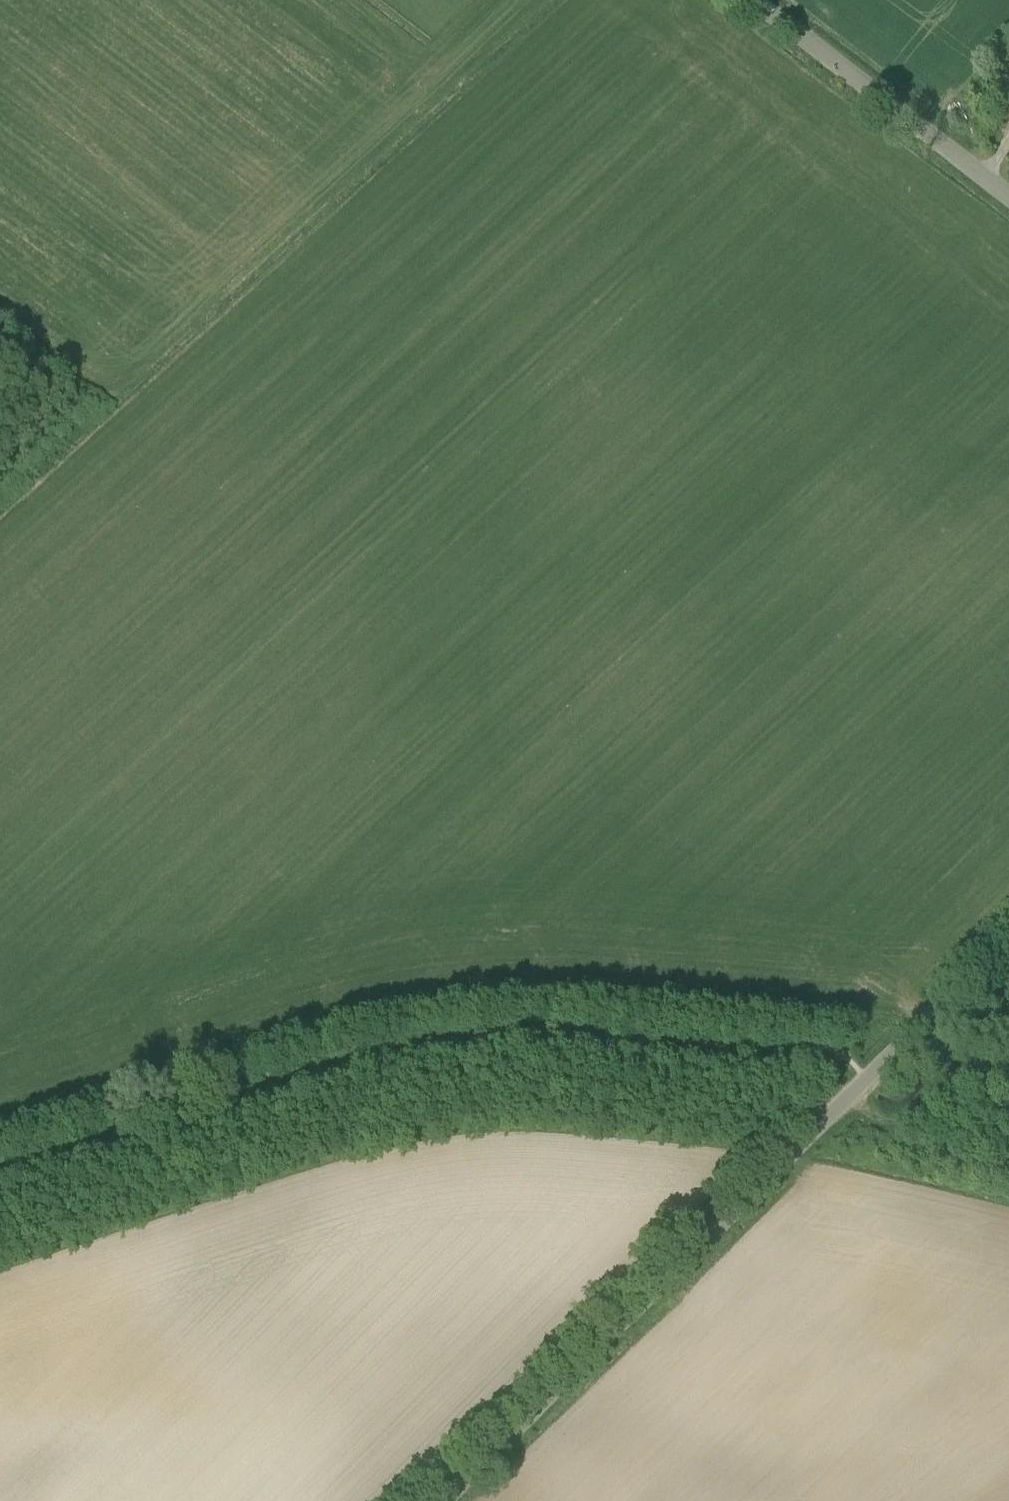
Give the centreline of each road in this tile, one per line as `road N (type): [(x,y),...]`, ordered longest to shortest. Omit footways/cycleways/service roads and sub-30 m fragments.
road 1 (unclassified): [(448,1500),(1008,936)]
road 2 (tertiary): [(1008,205),(733,0)]

